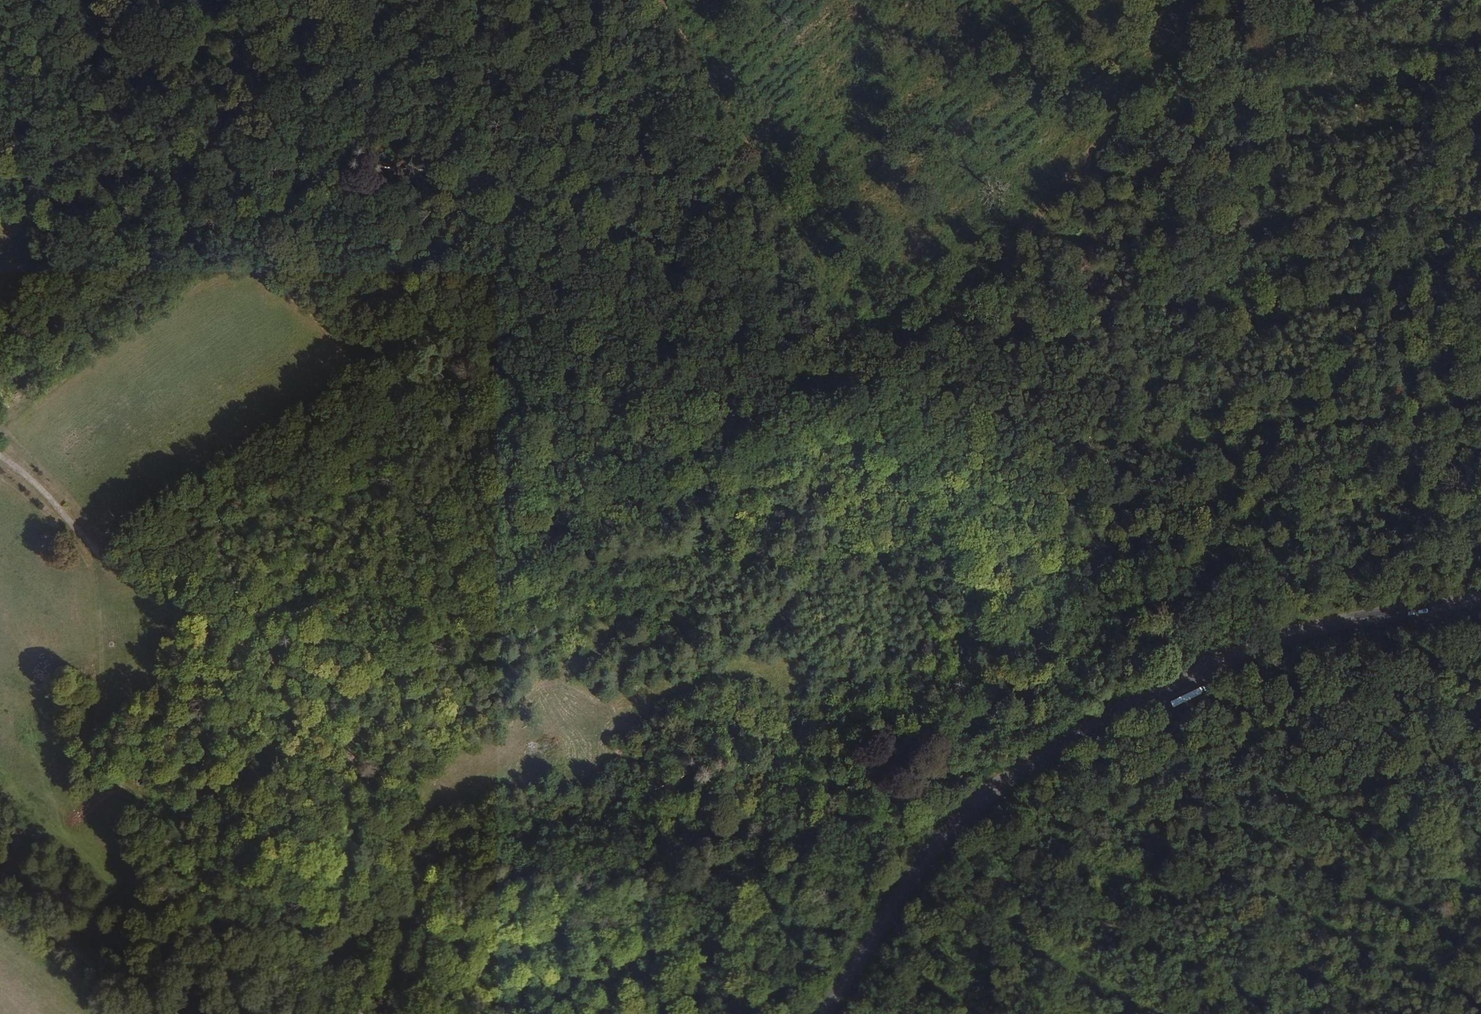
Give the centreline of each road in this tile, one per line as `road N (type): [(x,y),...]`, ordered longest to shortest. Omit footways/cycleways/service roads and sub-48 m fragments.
road 1 (track): [(647,0),(773,195),(814,234),(825,295),(871,402),(961,321),(977,289),(1009,268),(1175,69),(1214,0)]
road 2 (primary): [(828,1013),(903,892),(974,807),(1207,659),(1269,631),(1480,592)]

